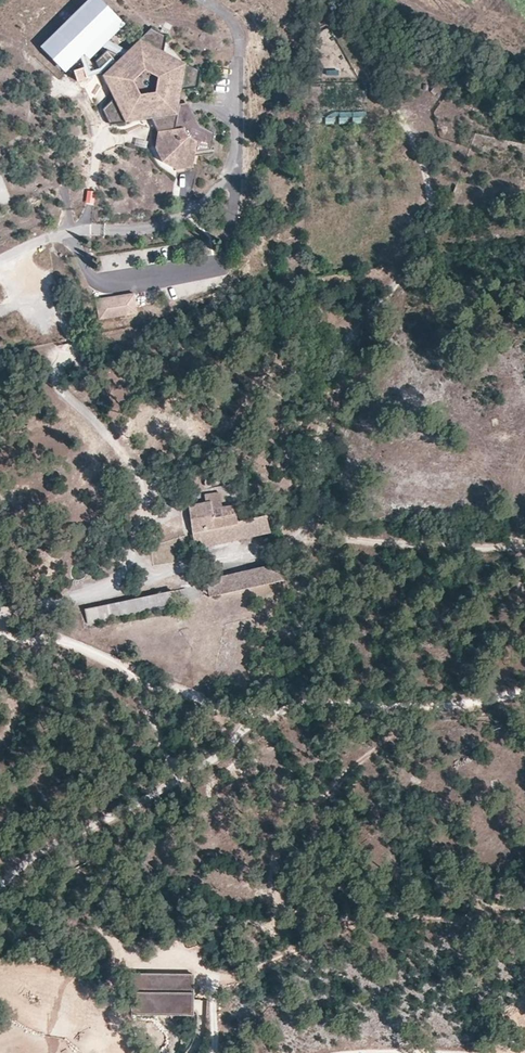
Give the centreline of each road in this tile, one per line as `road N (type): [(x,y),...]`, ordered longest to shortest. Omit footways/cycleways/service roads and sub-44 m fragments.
road 1 (track): [(128,568),(160,574),(256,559),(304,538),(318,509),(339,369),(426,239),(432,207),(415,144),(325,10),(330,0)]
road 2 (unclassified): [(205,0),(228,15),(238,36),(225,185),(172,222),(82,229),(0,262)]
road 3 (track): [(70,19),(45,12),(29,20),(24,34),(26,52),(86,105),(95,126),(82,229)]
road 4 (track): [(376,0),(524,68)]

